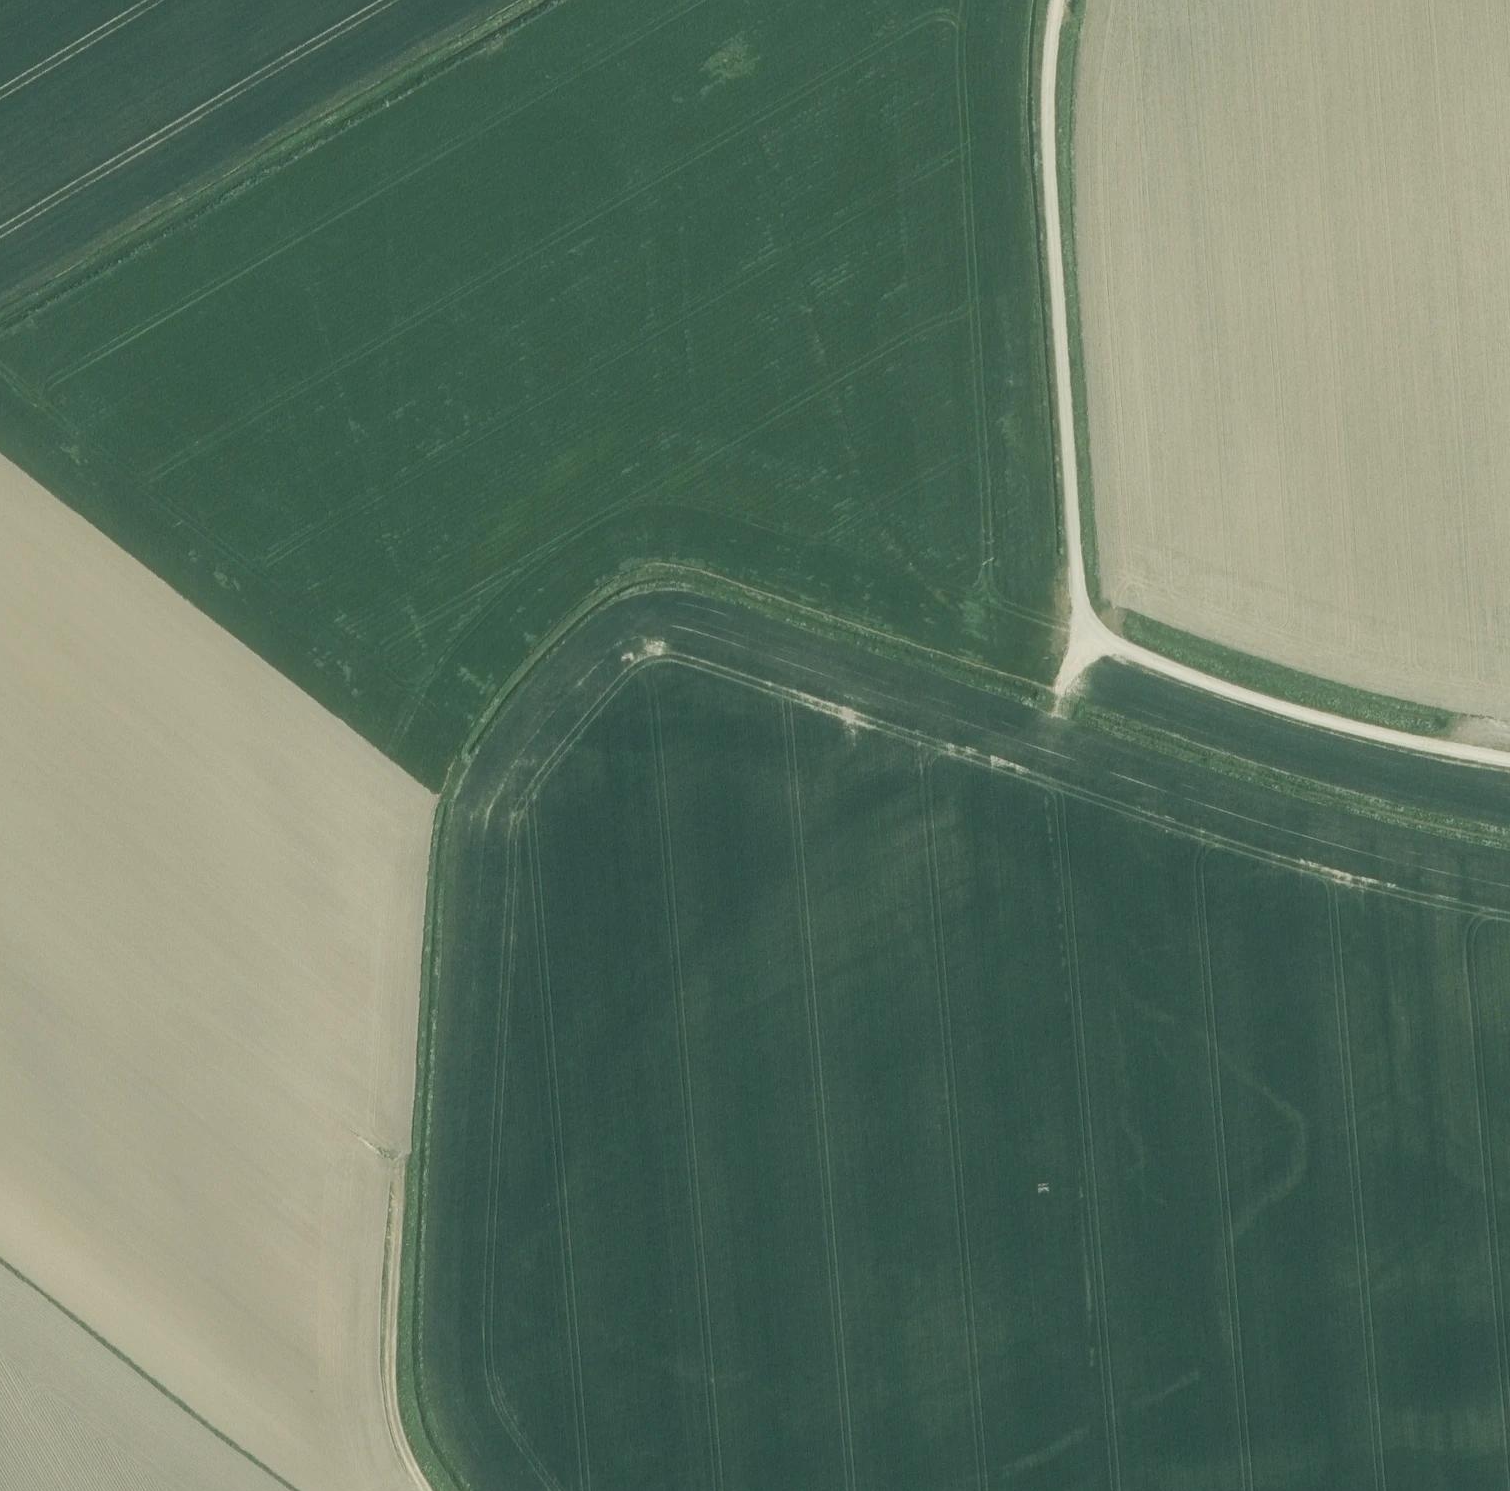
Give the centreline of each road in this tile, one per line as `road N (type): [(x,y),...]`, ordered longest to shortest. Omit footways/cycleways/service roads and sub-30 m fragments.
road 1 (unclassified): [(1509,759),(1408,741),(1239,693),(1131,651),(1082,615),(1048,134),(1057,0)]
road 2 (track): [(430,1490),(406,1452),(390,1368),(402,1160)]

